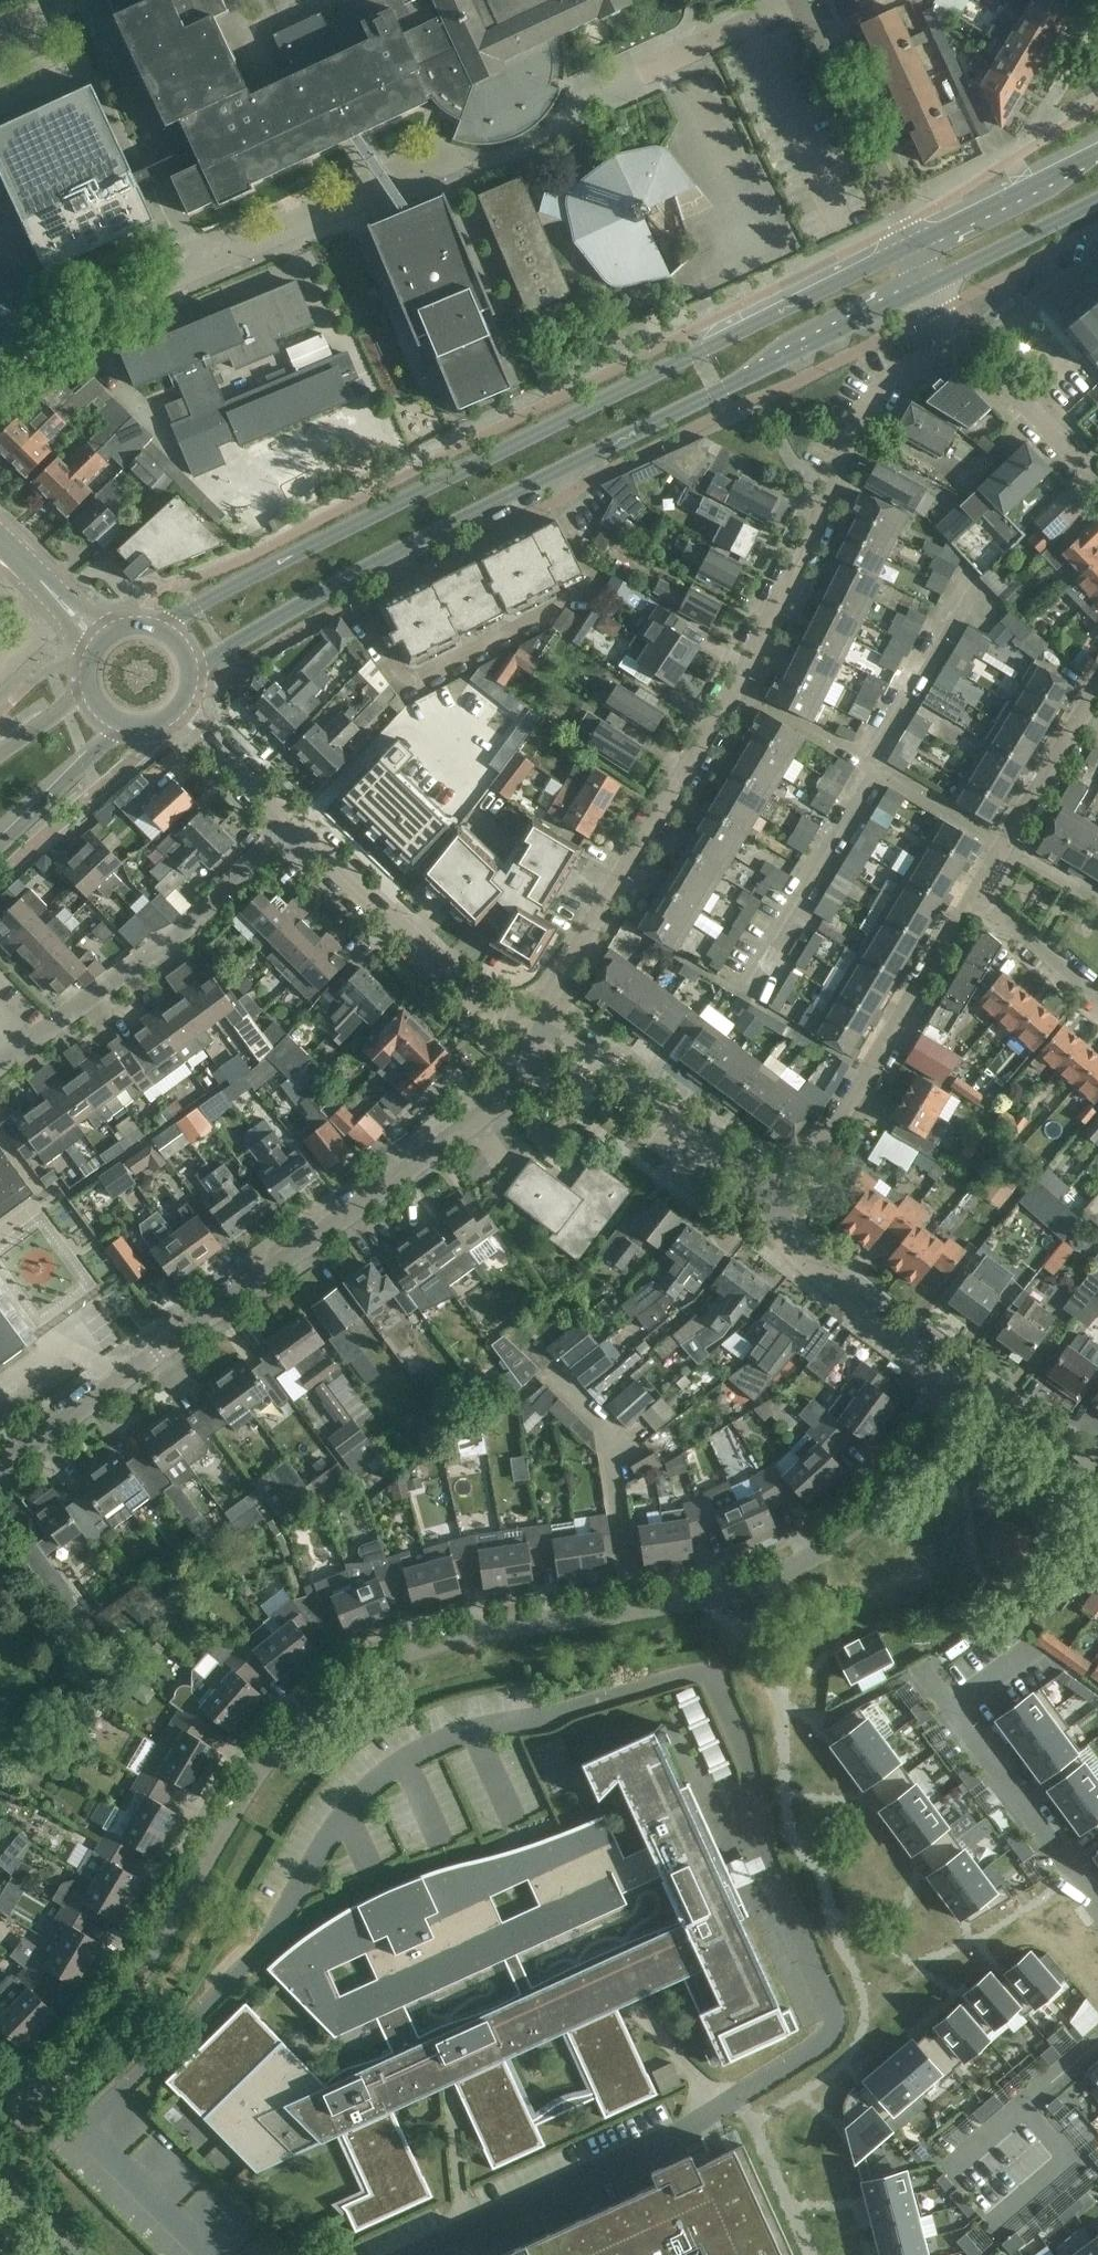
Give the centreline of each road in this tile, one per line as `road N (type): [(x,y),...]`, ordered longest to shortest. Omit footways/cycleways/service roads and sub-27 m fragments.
road 1 (residential): [(421,2254),(741,2100),(830,2035),(828,1999),(761,1853),(740,1733),(706,1671),(688,1669),(474,1729),(405,1758),(365,1788),(270,1937),(97,2118),(90,2137)]
road 2 (residential): [(0,2081),(21,2092),(70,2069),(146,1970),(277,1759),(341,1684),(388,1656),(463,1635),(766,1581),(856,1524),(963,1381)]
road 3 (tertiary): [(915,254),(694,354),(157,628)]
road 4 (tertiary): [(189,678),(333,589),(932,287)]
road 5 (residential): [(535,1028),(563,968),(736,690),(884,383),(969,341)]
road 6 (residential): [(0,1468),(474,1122),(514,1089),(535,1028)]
road 7 (residential): [(775,1211),(824,1155),(835,1123),(977,894)]
road 8 (residential): [(0,1066),(176,935),(285,822)]
road 9 (residential): [(535,1028),(491,1010),(437,971),(285,822)]
road 10 (residential): [(775,1211),(746,1177),(598,1061),(535,1028)]
road 11 (residential): [(1097,1908),(920,1664)]
road 12 (residential): [(915,254),(801,0)]
road 13 (residential): [(963,1381),(834,1286),(797,1253),(775,1211)]
road 14 (tertiary): [(1097,156),(915,254)]
road 15 (residential): [(977,894),(1081,718)]
road 16 (tertiary): [(932,287),(1097,202)]
road 17 (residential): [(1097,475),(969,341)]
road 18 (tertiary): [(0,844),(121,723)]
road 19 (residential): [(639,70),(794,0)]
road 20 (residential): [(1097,1477),(963,1381)]
road 21 (residential): [(206,2254),(90,2137)]
road 22 (residential): [(1097,1001),(977,894)]
road 23 (residential): [(285,822),(172,712)]
road 24 (unclassified): [(105,636),(0,540)]

